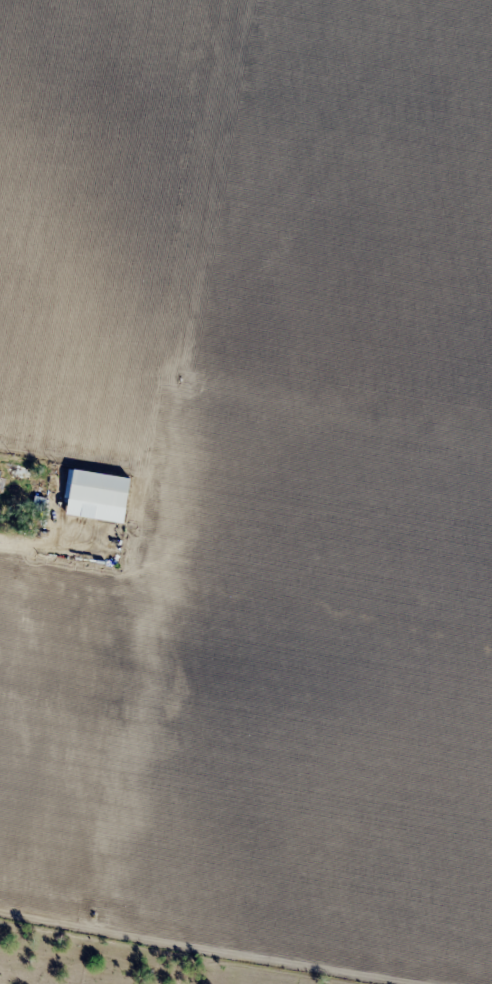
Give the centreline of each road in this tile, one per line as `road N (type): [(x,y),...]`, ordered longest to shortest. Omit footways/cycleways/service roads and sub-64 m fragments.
road 1 (residential): [(463,983),(0,907)]

